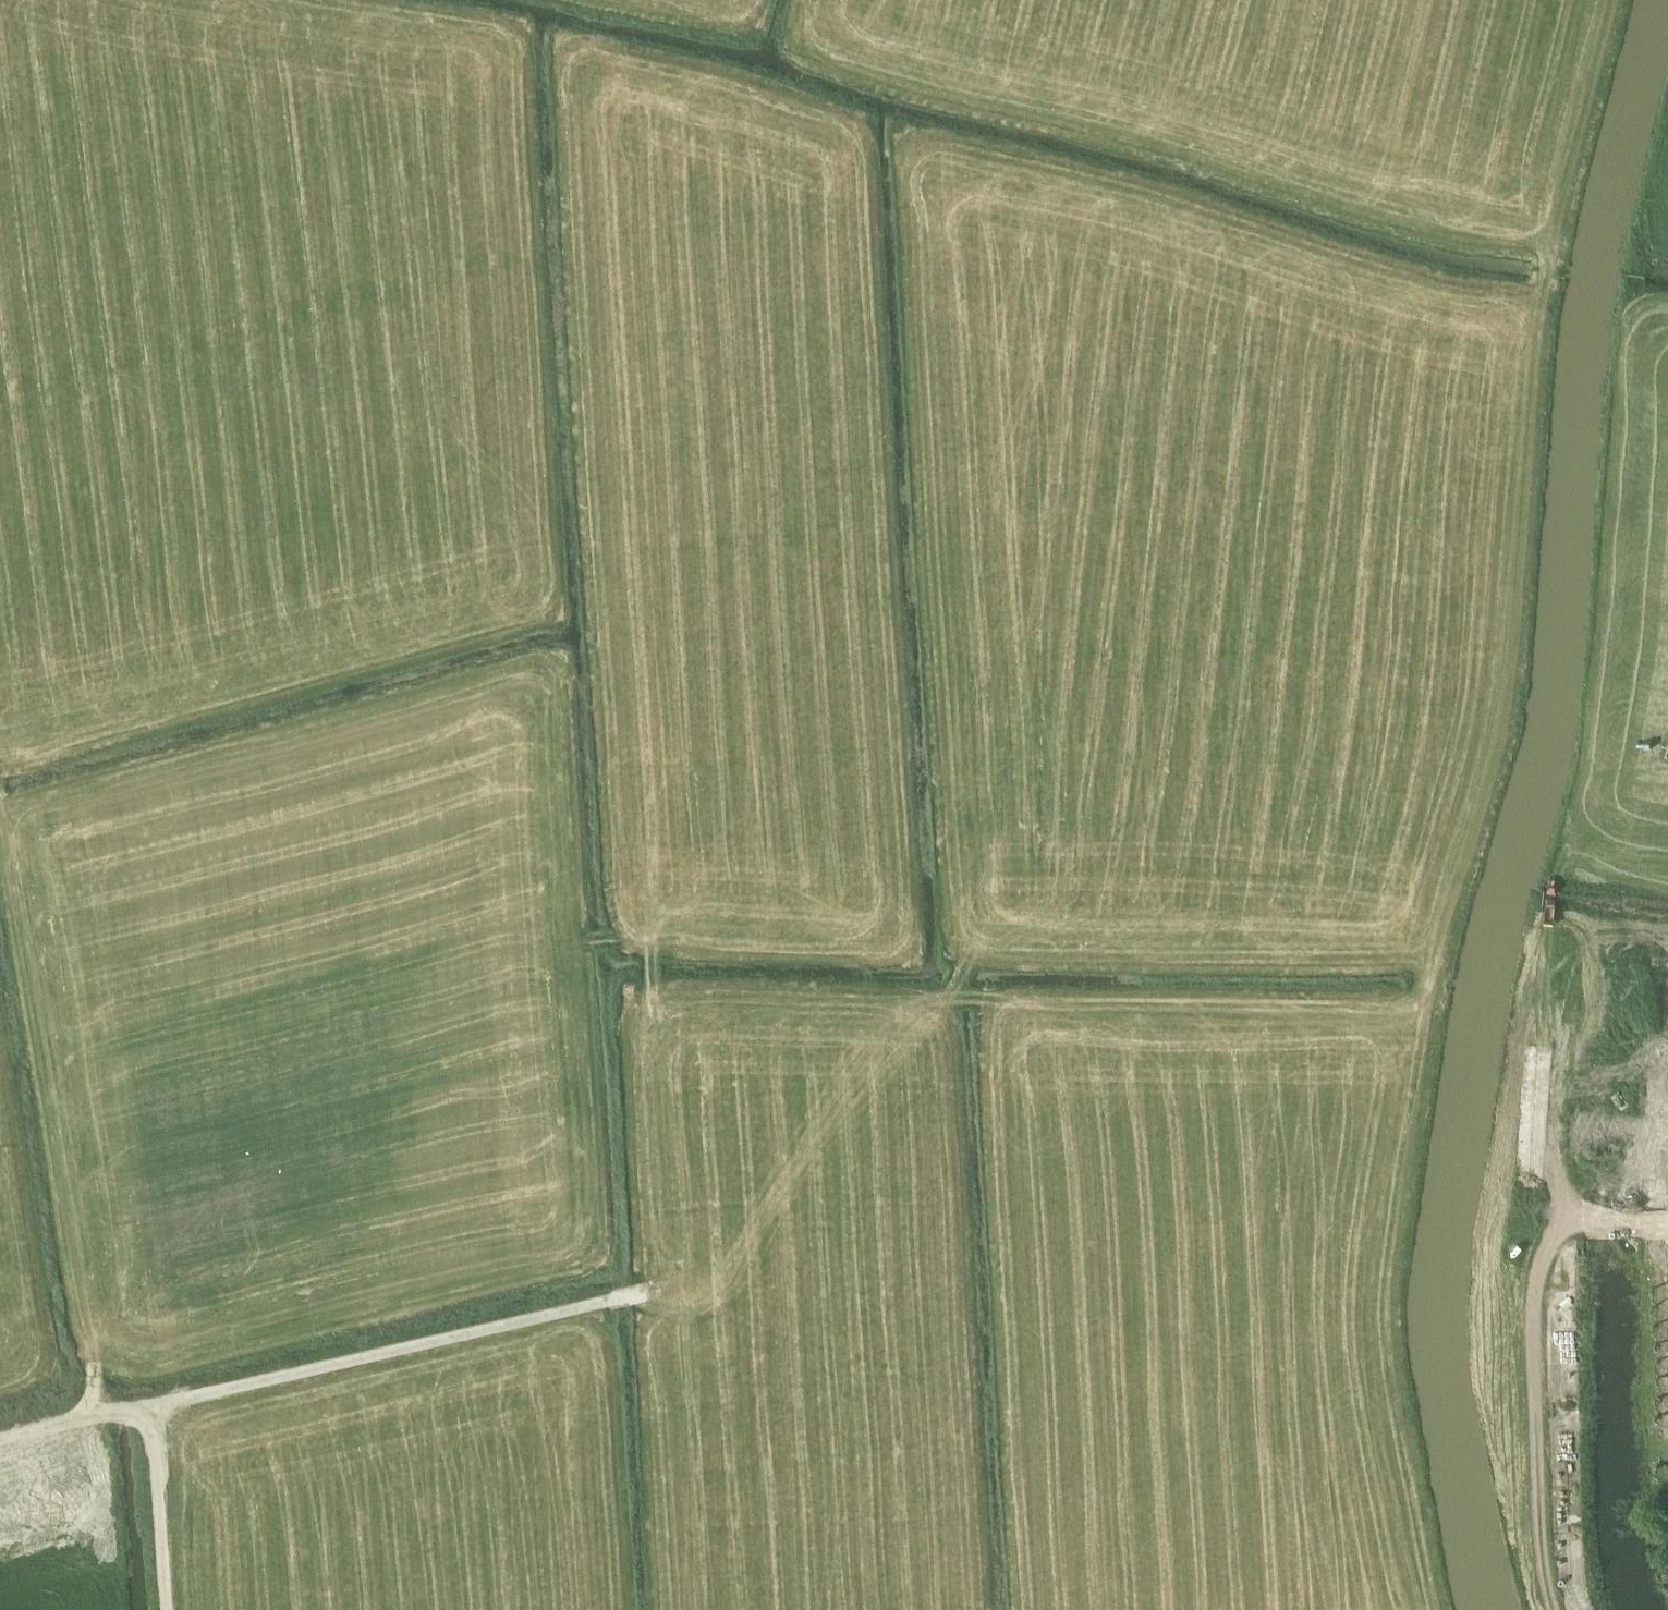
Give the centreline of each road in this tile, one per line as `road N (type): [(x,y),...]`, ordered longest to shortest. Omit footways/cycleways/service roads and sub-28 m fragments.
road 1 (track): [(1564,1036),(1551,904),(1588,795),(1603,718),(1629,439),(1634,285),(1667,158)]
road 2 (unclassified): [(1552,1609),(1537,1294),(1548,1251),(1564,1230),(1564,1036)]

